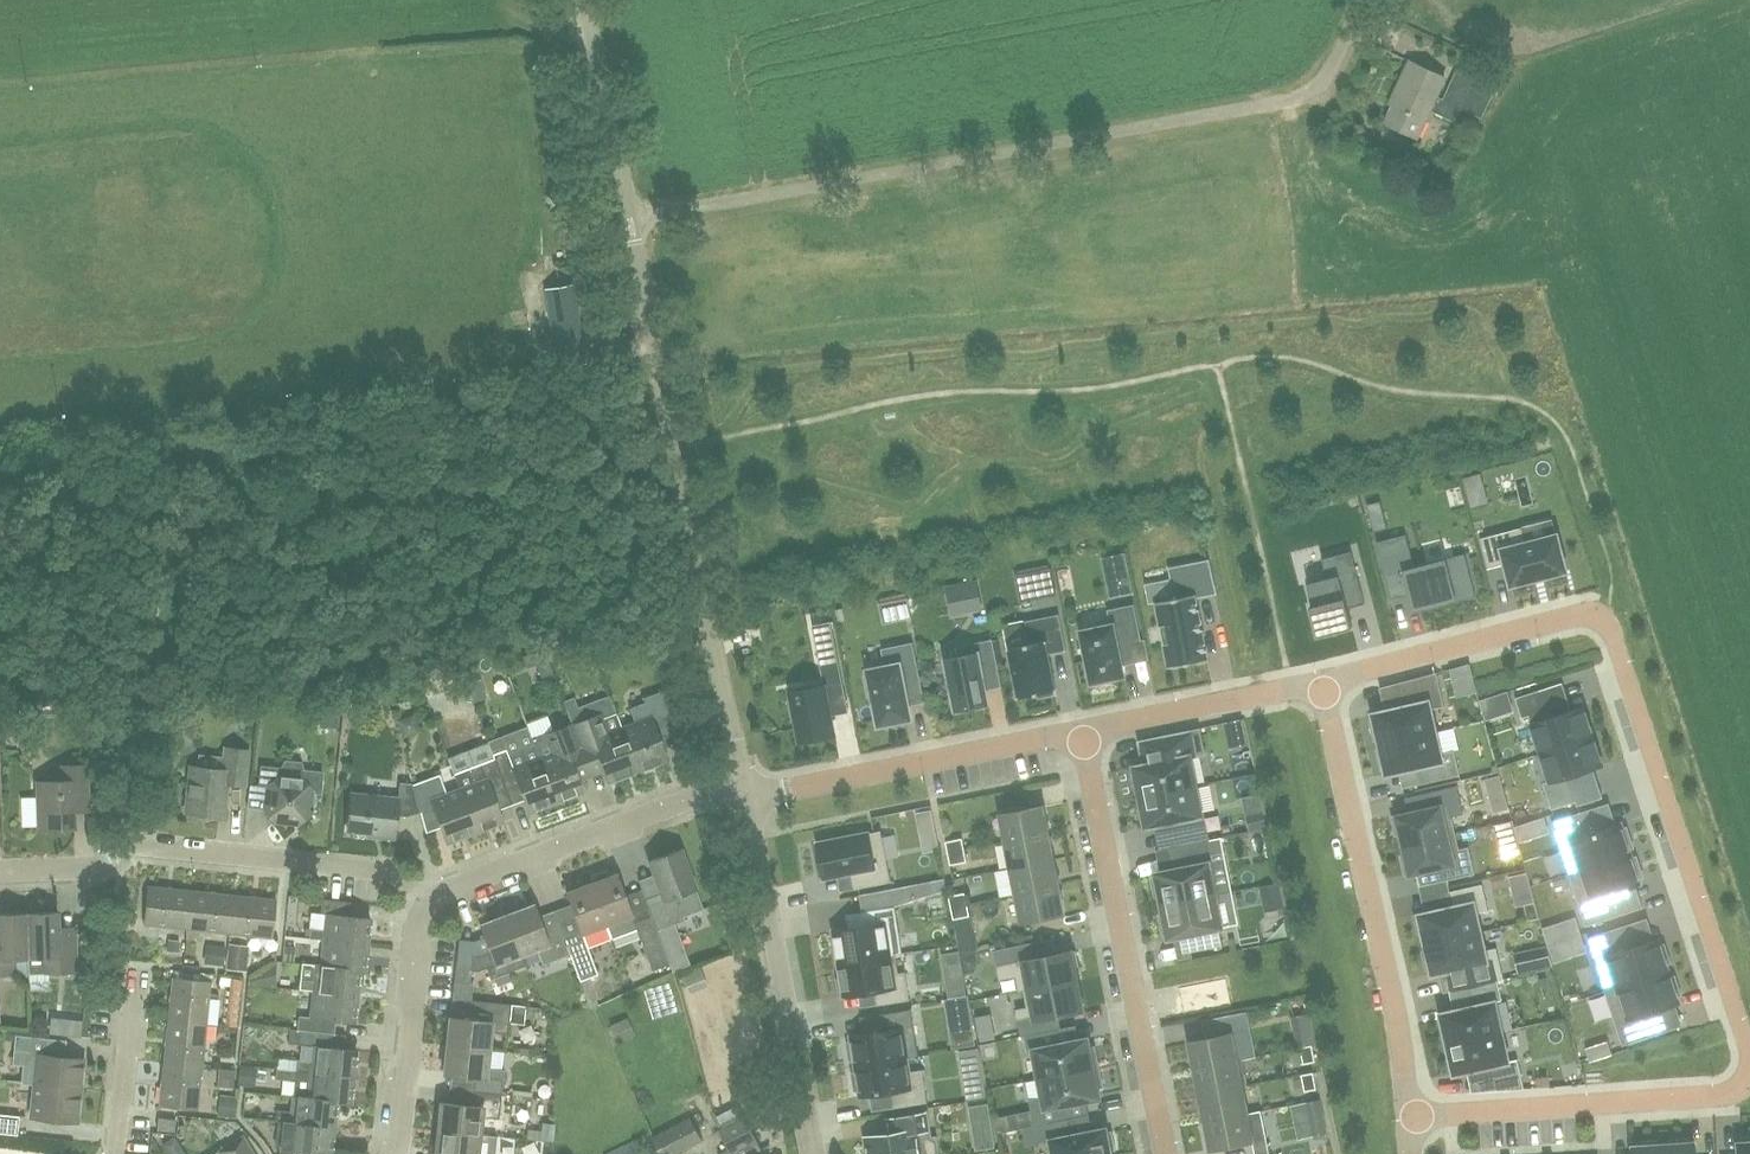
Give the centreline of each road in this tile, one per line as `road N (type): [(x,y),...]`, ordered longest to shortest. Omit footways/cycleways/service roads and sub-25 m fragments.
road 1 (residential): [(1319,685),(1553,620),(1594,621),(1623,658),(1744,1036),(1737,1079),(1702,1097),(1408,1114)]
road 2 (unclassified): [(746,781),(587,0)]
road 3 (residential): [(0,875),(84,868),(131,844),(389,873),(427,907)]
road 4 (residential): [(1319,685),(1397,1018),(1408,1114)]
road 5 (residential): [(1084,730),(1168,1153)]
road 6 (unclassified): [(815,1153),(749,797)]
road 7 (residential): [(427,907),(454,884),(746,781)]
road 8 (residential): [(749,797),(1084,730)]
road 9 (residential): [(396,1153),(411,1051),(414,946),(427,907)]
road 10 (residential): [(1084,730),(1319,685)]
road 11 (residential): [(113,1153),(139,975)]

